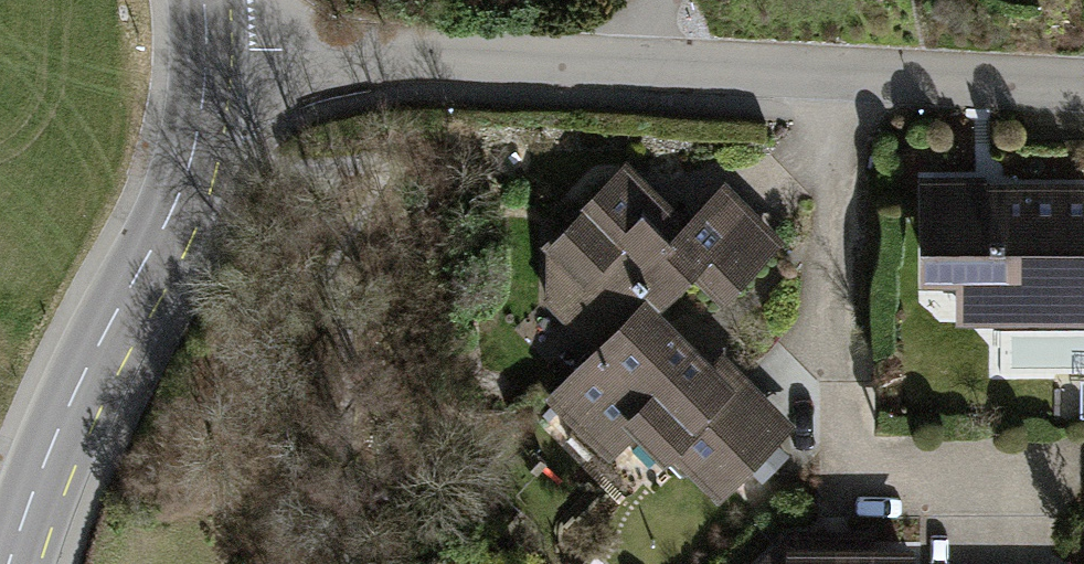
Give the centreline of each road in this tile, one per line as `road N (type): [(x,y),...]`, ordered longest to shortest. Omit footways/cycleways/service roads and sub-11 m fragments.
road 1 (residential): [(822,75),(486,56),(206,63)]
road 2 (residential): [(1033,546),(853,466),(833,332),(822,75)]
road 3 (secondary): [(11,563),(58,425),(188,173),(206,63)]
road 4 (residential): [(1083,88),(822,75)]

